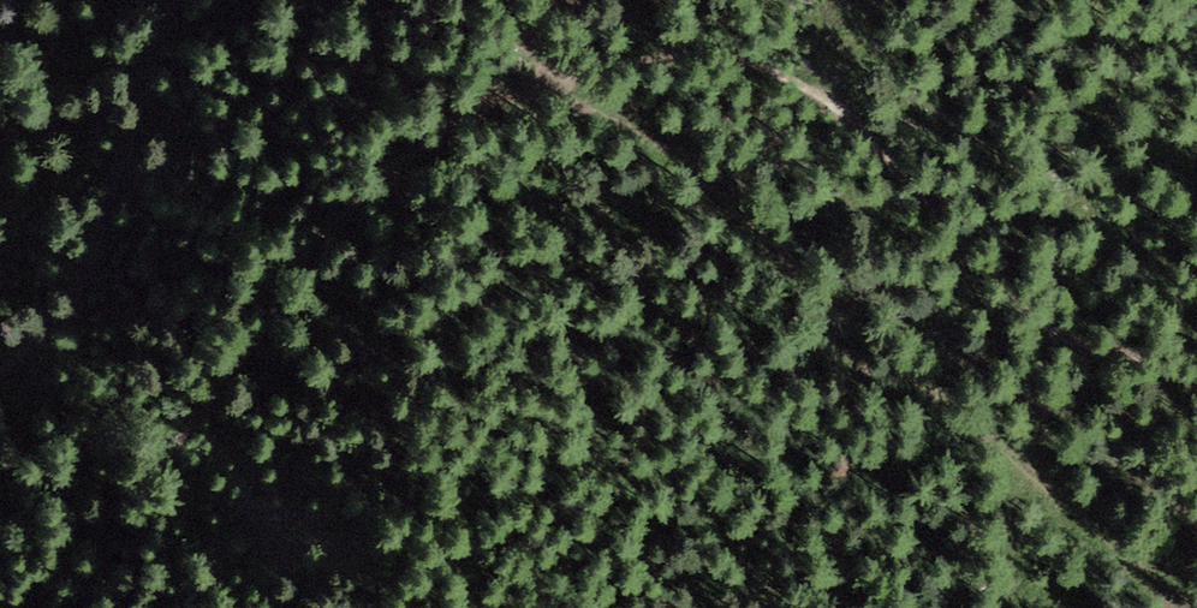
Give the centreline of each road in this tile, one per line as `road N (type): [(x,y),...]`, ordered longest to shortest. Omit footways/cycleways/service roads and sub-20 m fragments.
road 1 (track): [(544,48),(642,117),(830,296),(1056,477),(1190,607)]
road 2 (track): [(873,607),(316,532),(244,548),(223,607)]
road 3 (track): [(151,0),(118,175),(82,309),(0,394)]

